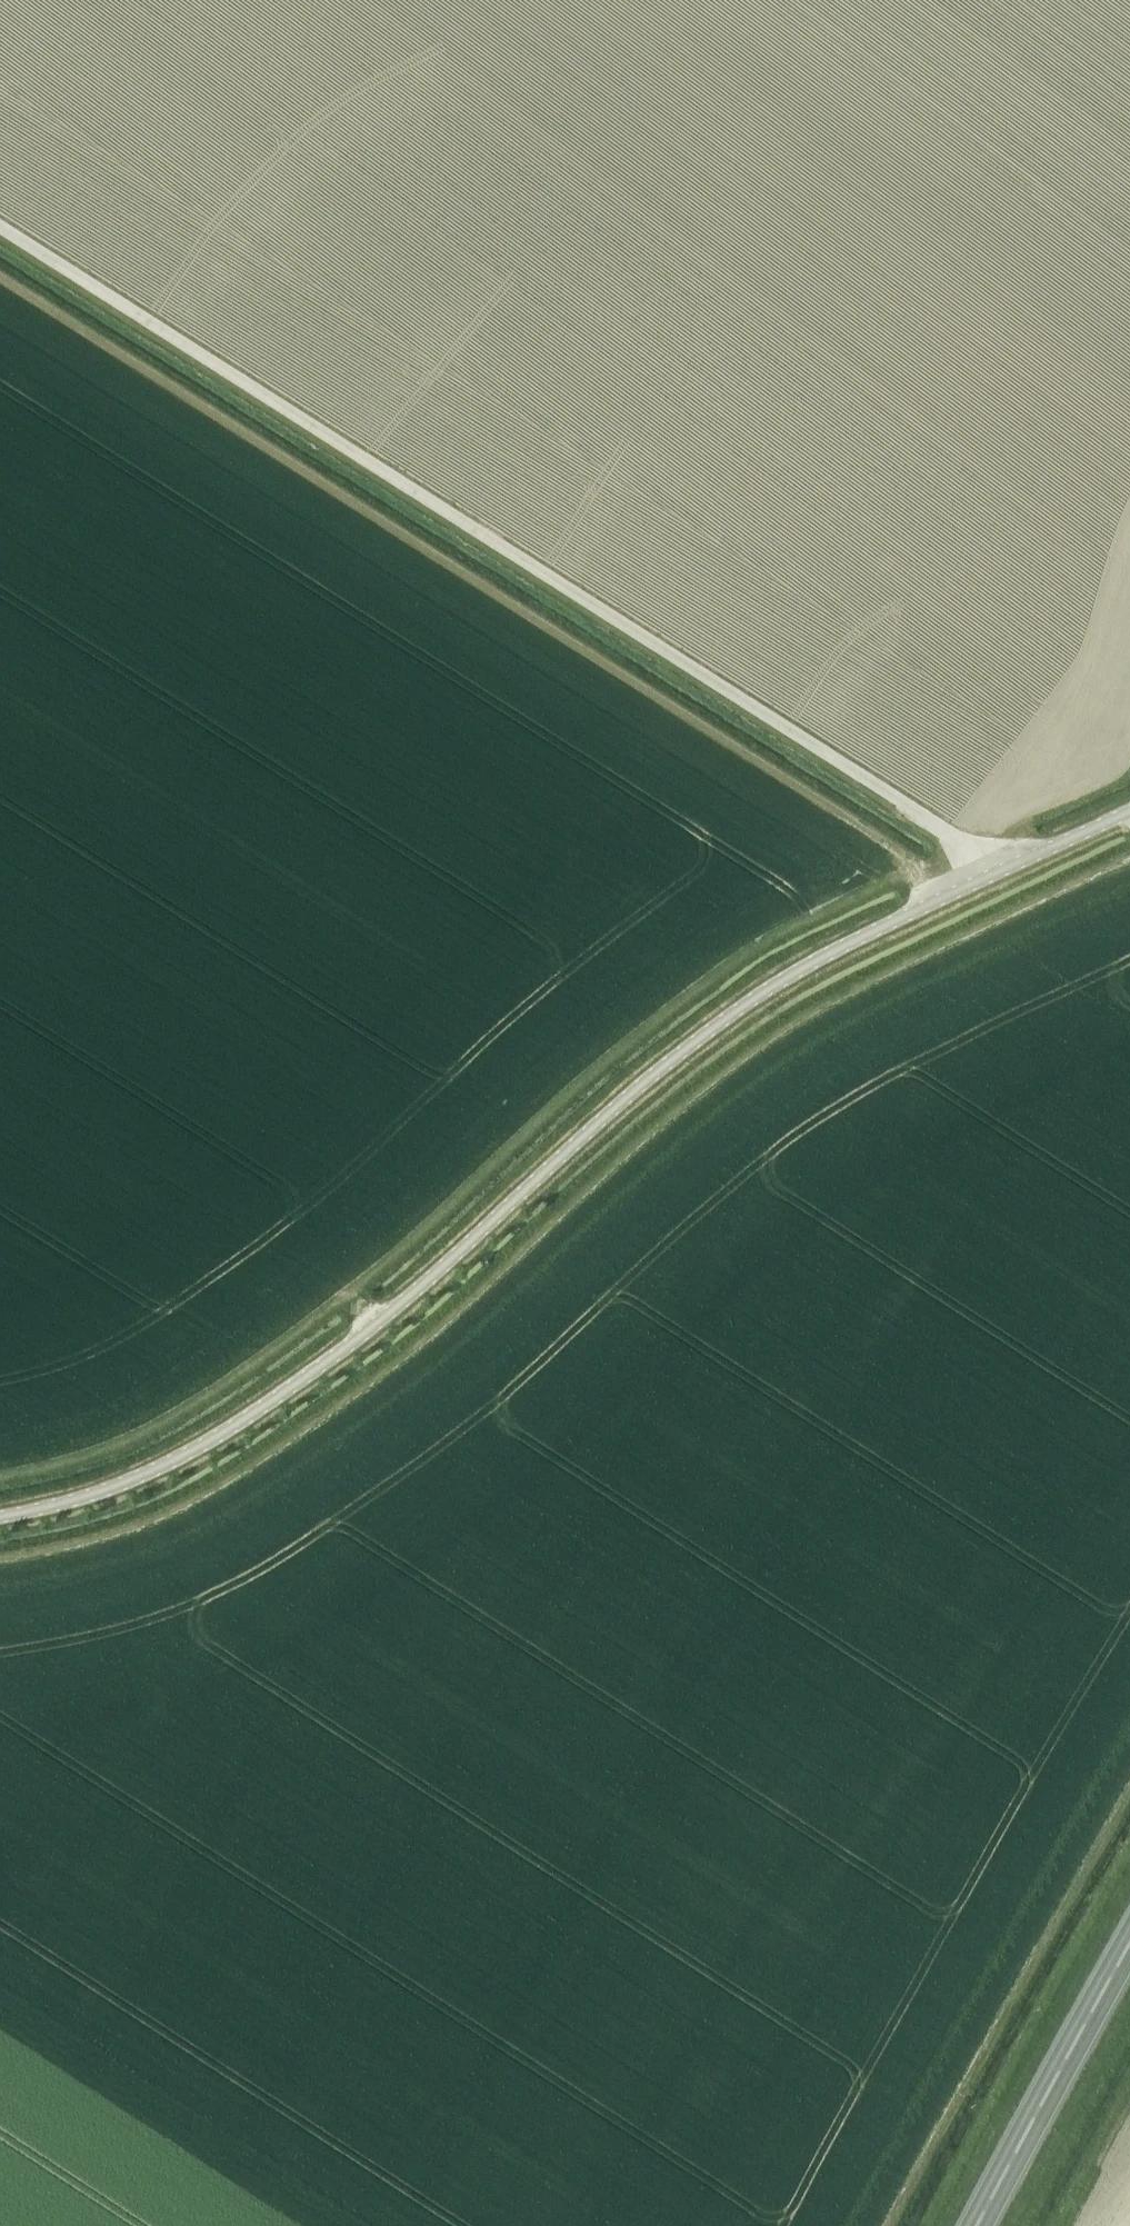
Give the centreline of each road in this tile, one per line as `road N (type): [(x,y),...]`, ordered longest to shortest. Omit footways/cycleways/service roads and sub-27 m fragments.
road 1 (unclassified): [(0,1517),(133,1486),(280,1404),(420,1292),(632,1092),(724,1019),(842,945),(1129,813)]
road 2 (trunk): [(971,2225),(1129,1939)]

